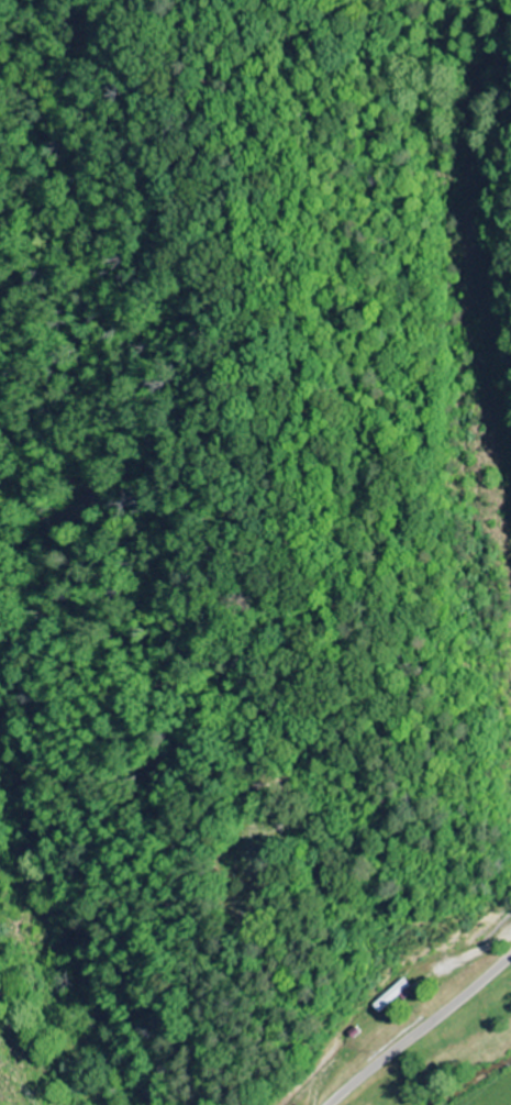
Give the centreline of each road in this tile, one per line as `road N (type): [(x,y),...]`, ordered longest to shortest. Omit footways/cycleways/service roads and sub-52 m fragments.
road 1 (residential): [(151,1104),(123,1058),(53,857),(0,625)]
road 2 (residential): [(0,424),(92,595),(154,663),(249,741),(268,777)]
road 3 (secondary): [(334,1104),(510,957)]

